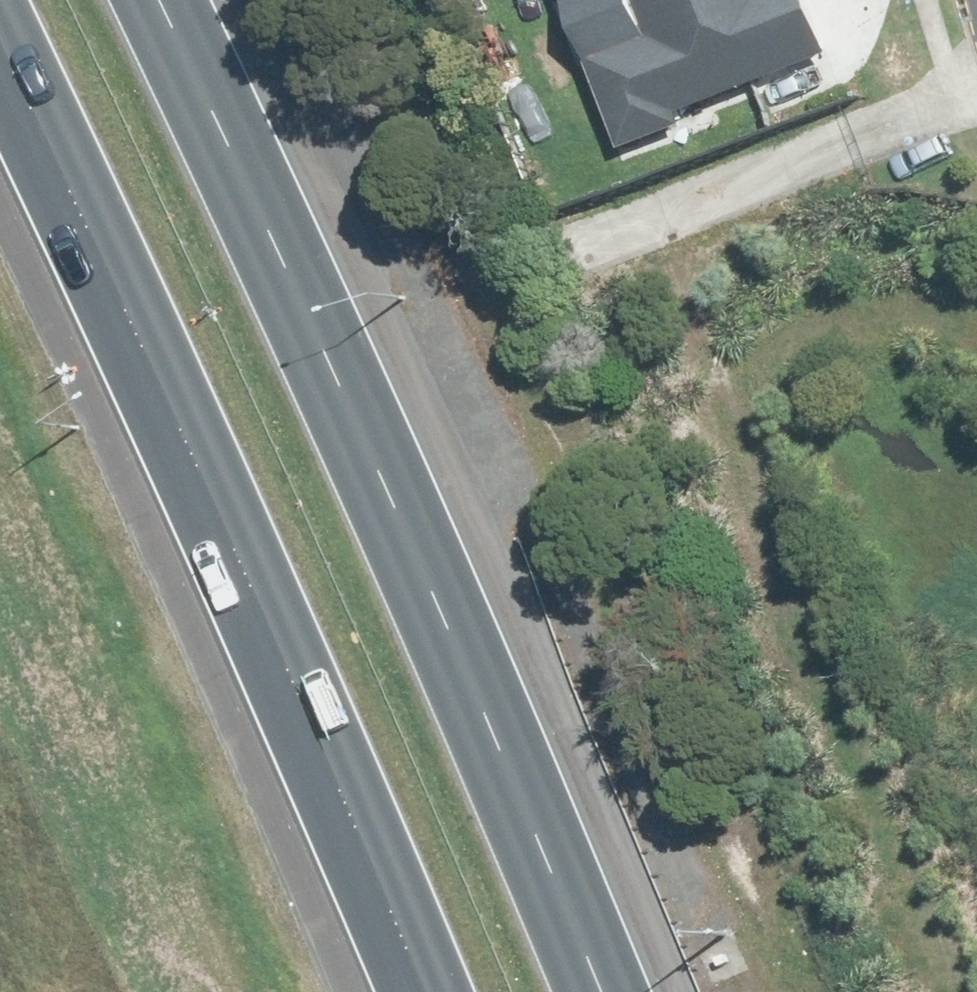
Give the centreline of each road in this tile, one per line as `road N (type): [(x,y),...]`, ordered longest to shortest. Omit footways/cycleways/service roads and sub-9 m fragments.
road 1 (motorway): [(167,0),(390,488),(604,991)]
road 2 (motorway): [(423,991),(169,401),(0,56)]
road 3 (track): [(668,214),(955,991)]
road 4 (track): [(976,311),(960,303),(878,308),(811,340)]

